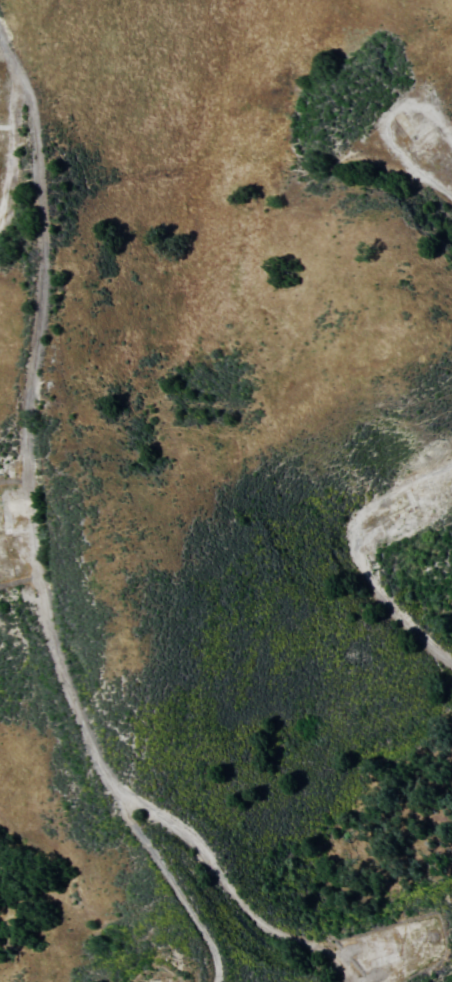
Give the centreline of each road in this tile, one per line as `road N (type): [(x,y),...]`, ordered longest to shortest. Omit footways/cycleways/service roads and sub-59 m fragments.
road 1 (residential): [(0,35),(28,93),(37,144),(41,227),(25,457),(31,536),(53,643),(89,743),(121,791),(189,842),(244,908),(337,958),(350,981)]
road 2 (residential): [(451,661),(383,600),(355,562),(353,546),(356,526),(375,502),(451,469)]

